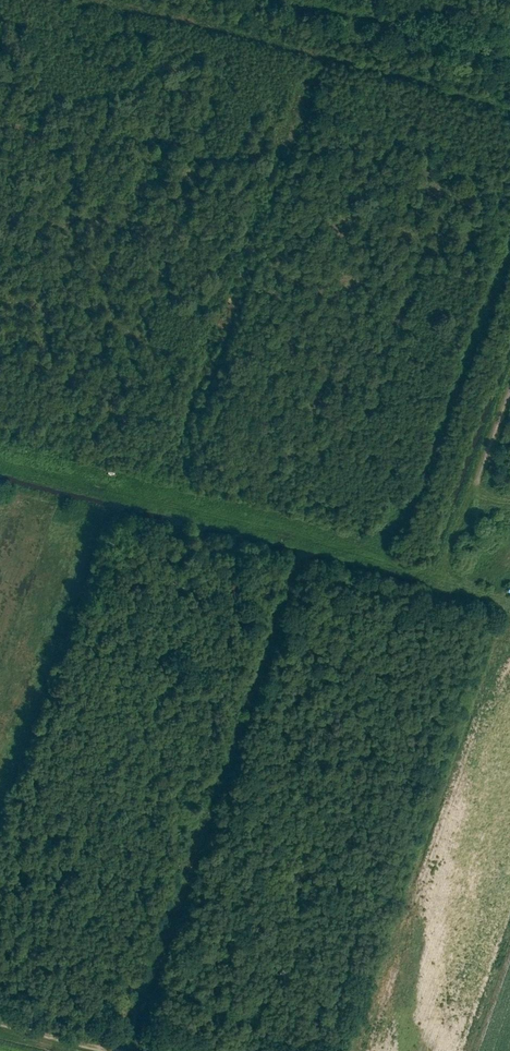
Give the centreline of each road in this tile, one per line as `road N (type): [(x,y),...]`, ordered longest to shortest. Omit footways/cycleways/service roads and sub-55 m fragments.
road 1 (track): [(509,499),(476,484),(433,580),(509,600)]
road 2 (track): [(0,1020),(131,1050)]

